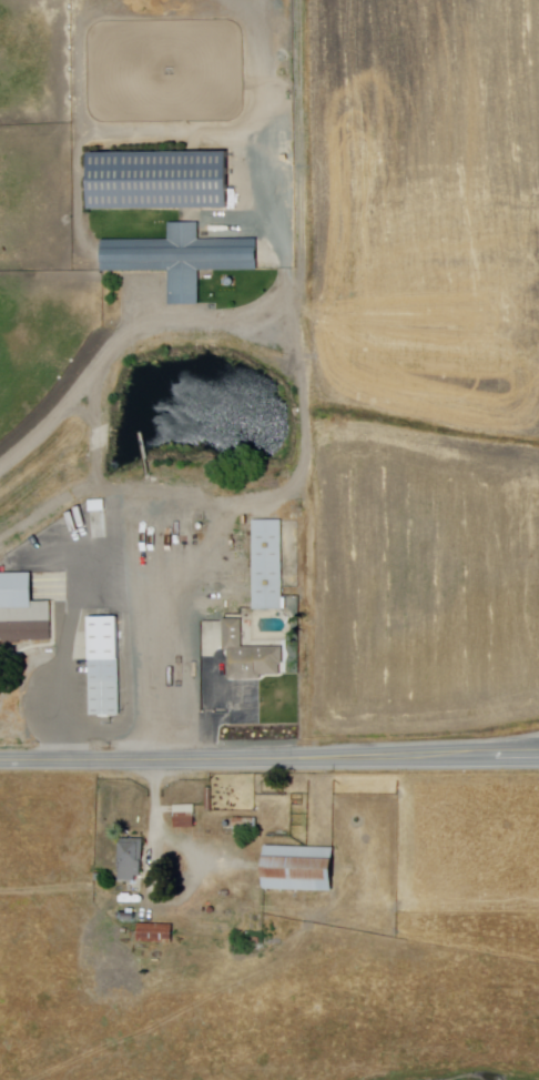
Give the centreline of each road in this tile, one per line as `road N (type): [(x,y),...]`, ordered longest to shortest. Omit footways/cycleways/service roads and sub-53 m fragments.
road 1 (residential): [(538,755),(0,761)]

